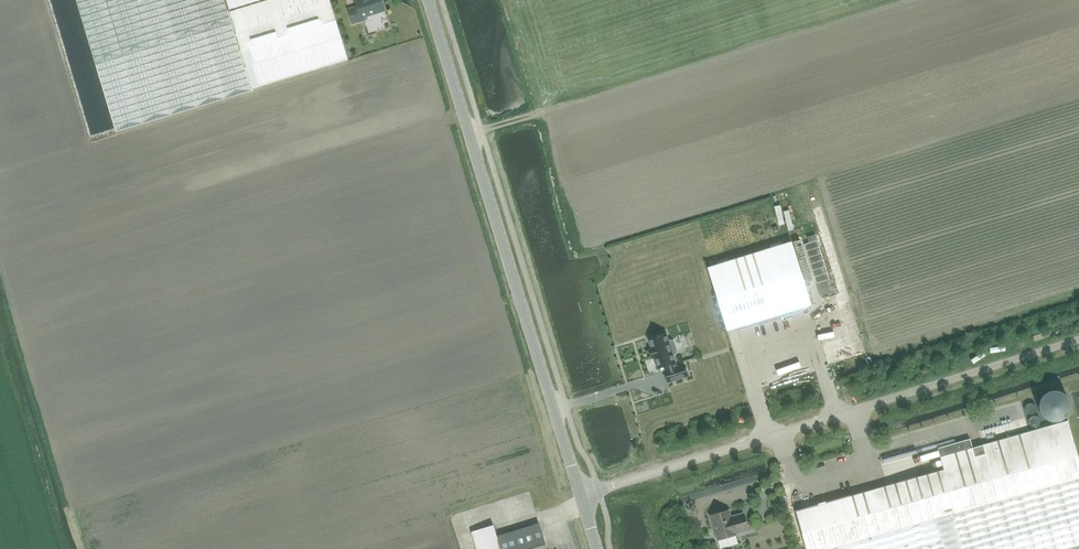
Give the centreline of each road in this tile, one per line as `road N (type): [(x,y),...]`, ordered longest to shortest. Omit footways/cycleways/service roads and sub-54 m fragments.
road 1 (residential): [(580,495),(1078,339)]
road 2 (unclassified): [(580,495),(429,0)]

